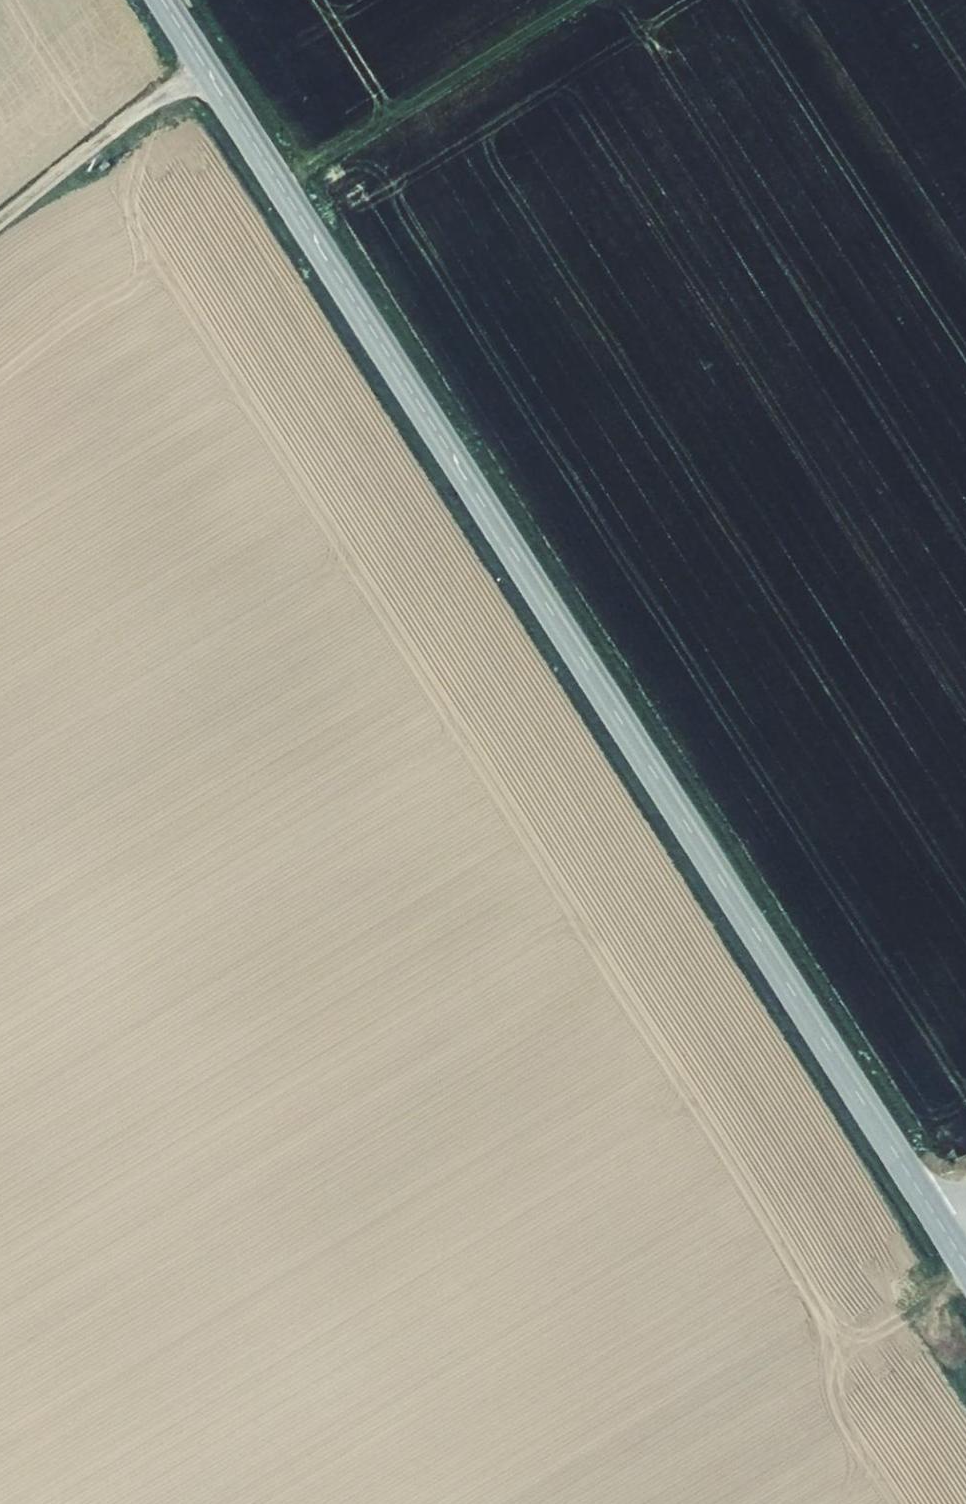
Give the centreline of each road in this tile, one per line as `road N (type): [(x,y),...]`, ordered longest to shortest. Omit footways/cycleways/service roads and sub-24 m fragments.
road 1 (tertiary): [(941,1226),(162,0)]
road 2 (track): [(282,189),(585,0)]
road 3 (track): [(0,221),(202,62)]

